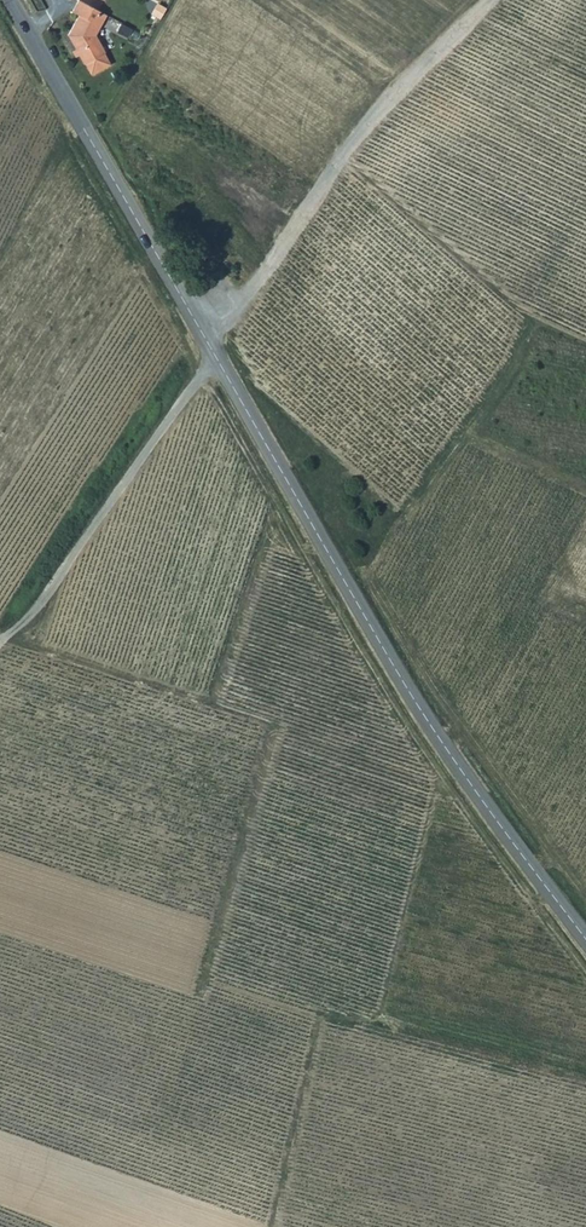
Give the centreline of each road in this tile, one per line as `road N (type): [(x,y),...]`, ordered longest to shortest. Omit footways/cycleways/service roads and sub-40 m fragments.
road 1 (tertiary): [(9,0),(432,731),(585,942)]
road 2 (track): [(205,340),(248,305),(364,127),(490,0)]
road 3 (track): [(217,362),(36,604),(0,639)]

